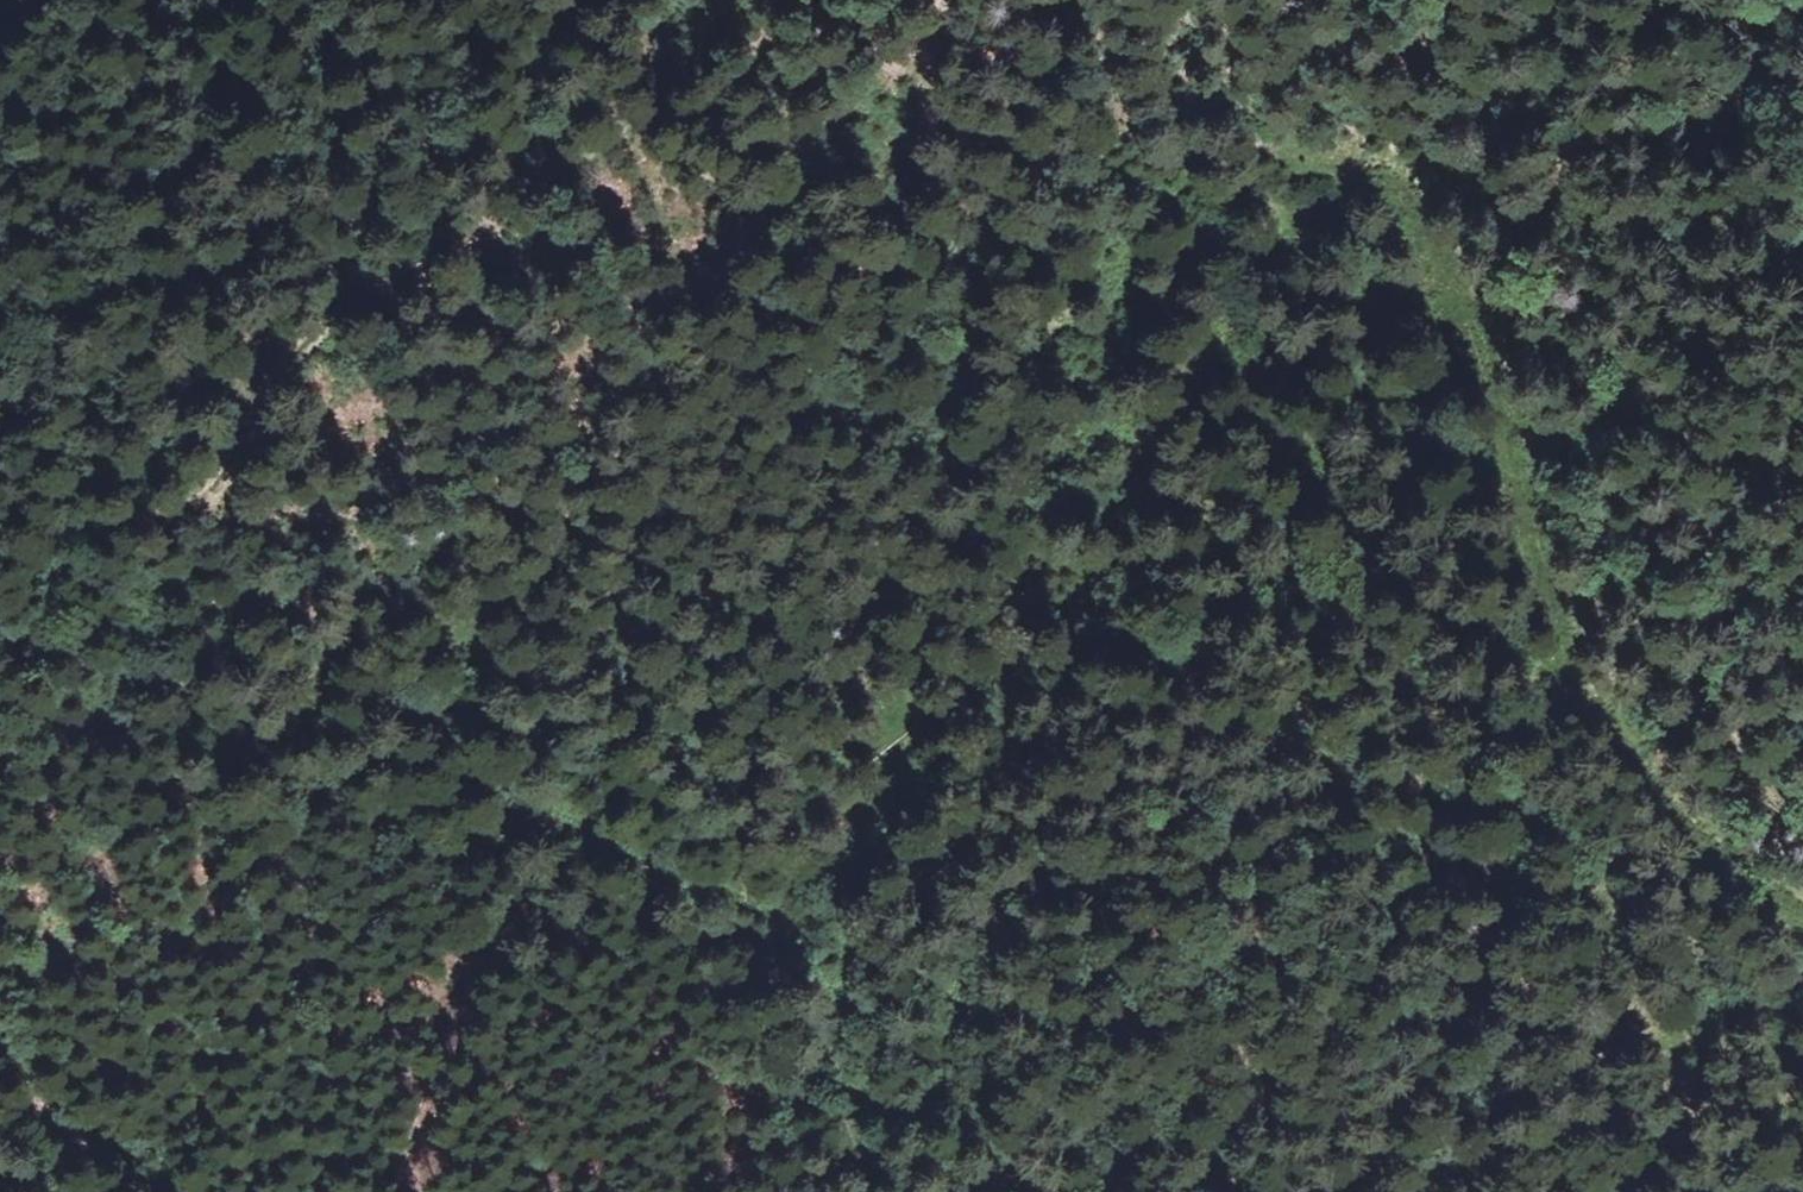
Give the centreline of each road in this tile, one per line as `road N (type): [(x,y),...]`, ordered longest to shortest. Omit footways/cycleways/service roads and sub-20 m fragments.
road 1 (track): [(0,1065),(151,1191)]

